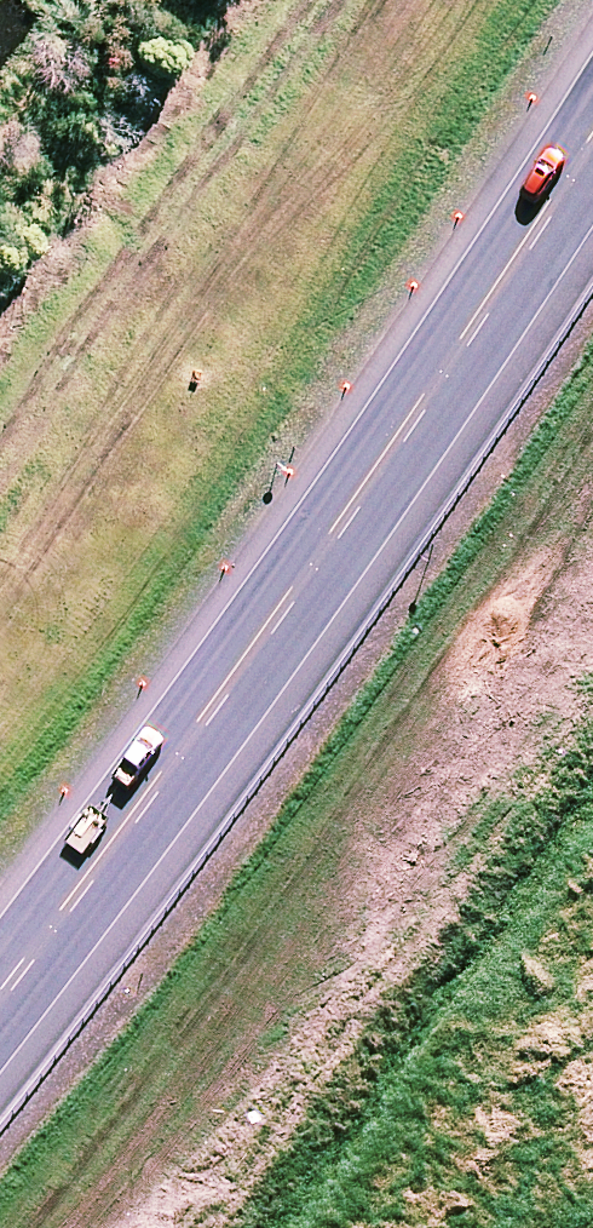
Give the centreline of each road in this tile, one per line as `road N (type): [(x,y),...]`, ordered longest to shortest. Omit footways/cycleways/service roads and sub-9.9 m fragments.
road 1 (trunk): [(0,964),(476,322),(592,139)]
road 2 (trunk): [(592,289),(0,1114)]
road 3 (trunk): [(592,545),(358,963),(192,1227)]
road 4 (trunk): [(0,408),(345,0)]

